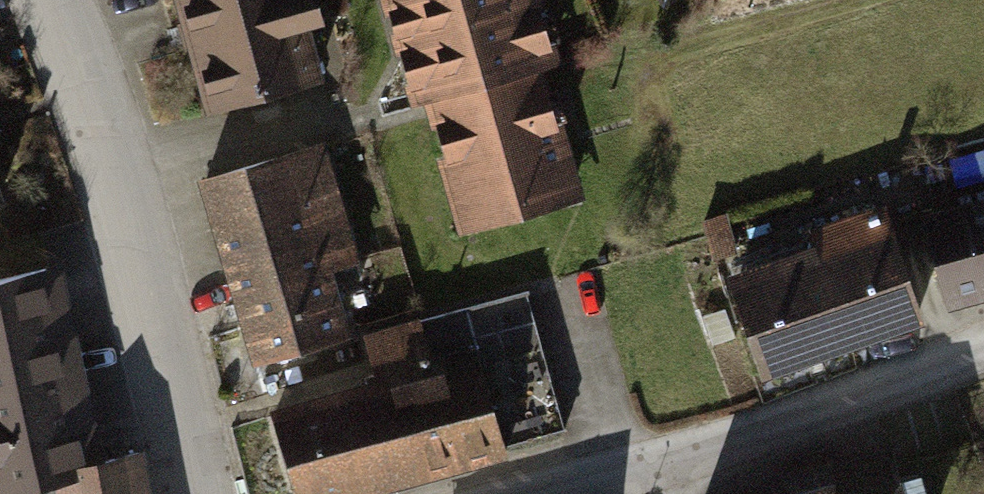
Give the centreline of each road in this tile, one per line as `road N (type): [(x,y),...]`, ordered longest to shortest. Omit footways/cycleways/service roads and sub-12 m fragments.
road 1 (residential): [(201,493),(131,211),(53,0)]
road 2 (residential): [(525,493),(983,349)]
road 3 (track): [(846,0),(677,48)]

